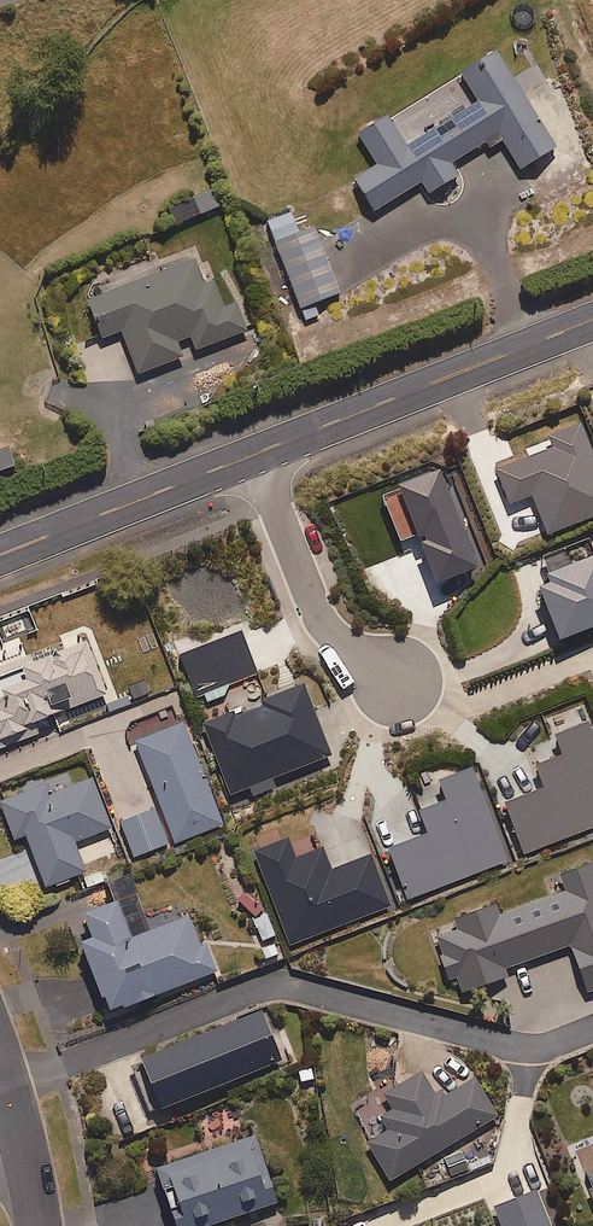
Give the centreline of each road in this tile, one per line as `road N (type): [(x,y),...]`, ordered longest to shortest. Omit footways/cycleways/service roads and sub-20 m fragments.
road 1 (residential): [(7,1087),(256,990),(316,993),(497,1039),(554,1040),(592,1027)]
road 2 (secondary): [(592,321),(259,453)]
road 3 (secondary): [(259,453),(0,555)]
road 4 (residential): [(399,680),(337,639),(315,609),(259,453)]

